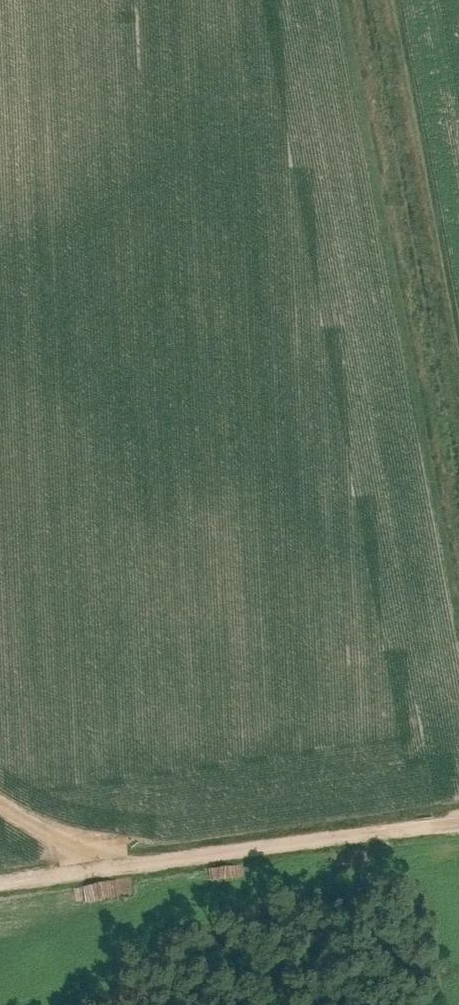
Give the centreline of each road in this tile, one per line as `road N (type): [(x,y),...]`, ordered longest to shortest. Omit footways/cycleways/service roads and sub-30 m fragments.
road 1 (track): [(458,811),(0,871)]

